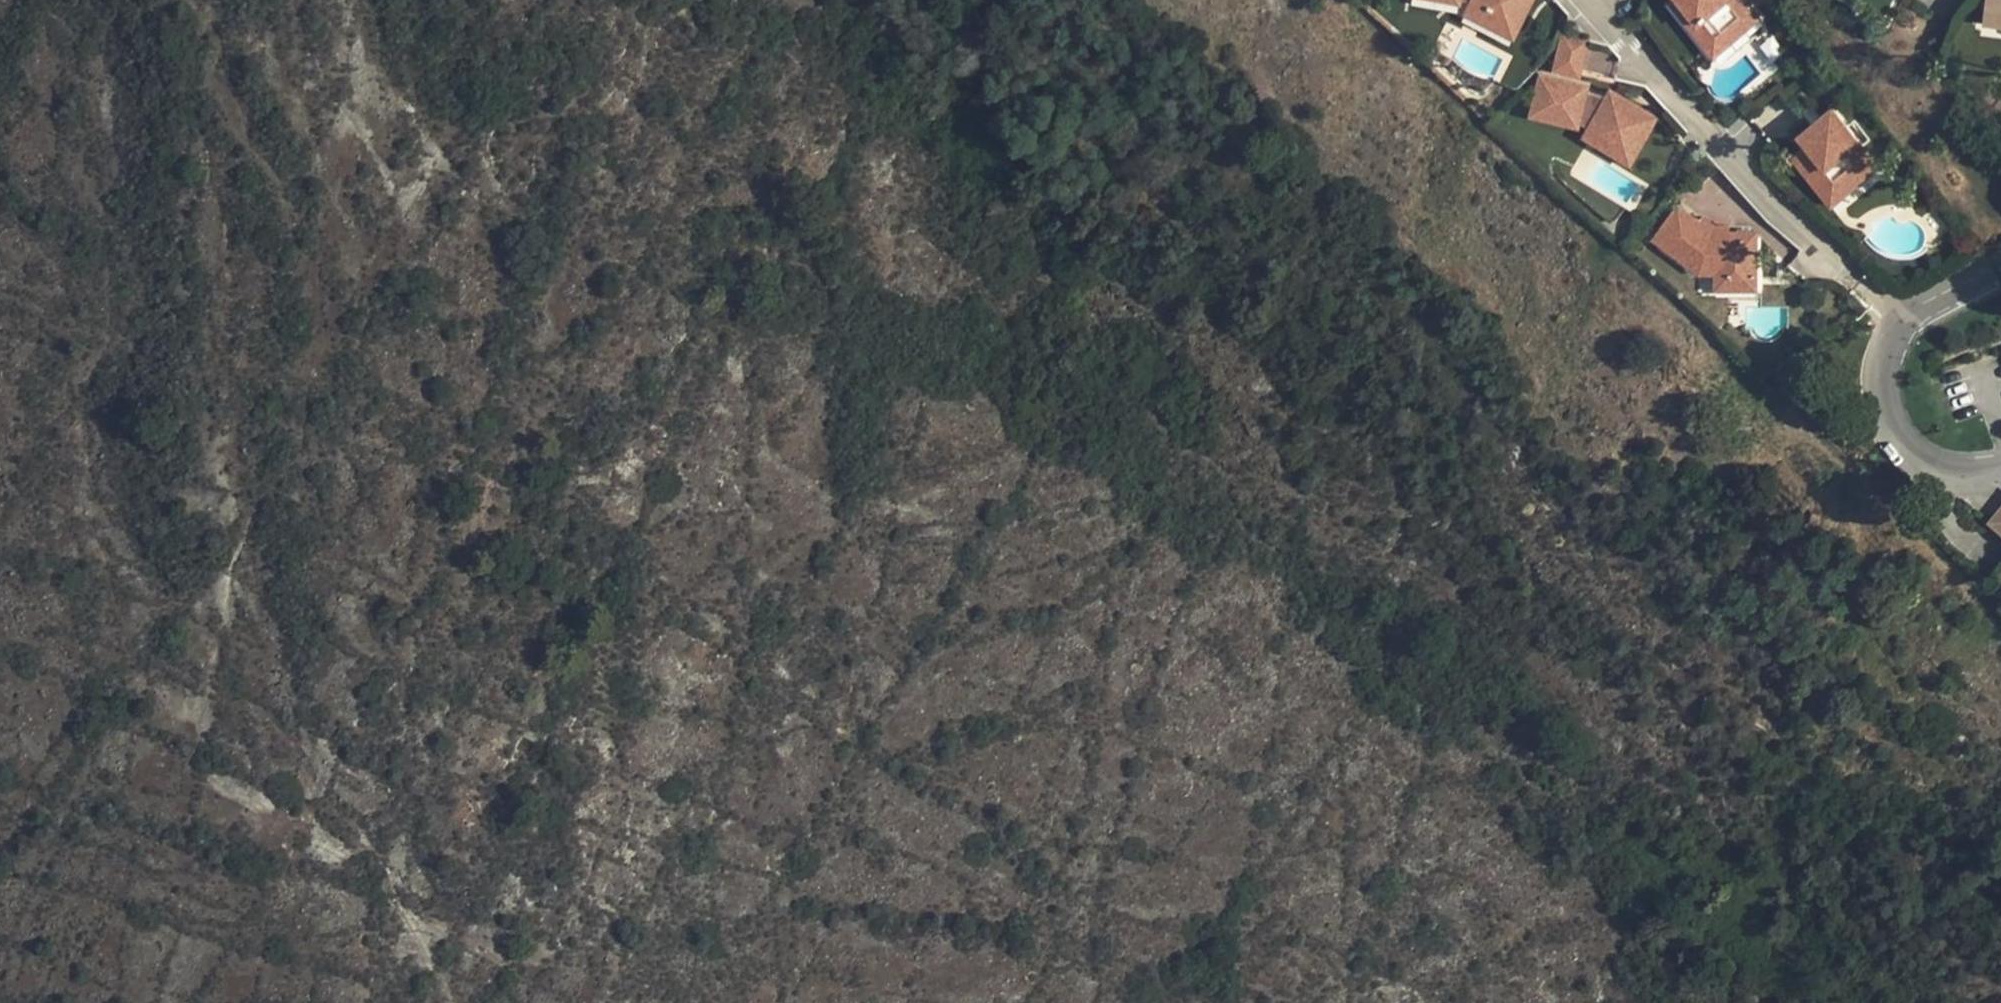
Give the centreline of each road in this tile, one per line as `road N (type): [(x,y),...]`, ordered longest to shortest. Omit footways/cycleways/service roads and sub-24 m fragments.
road 1 (residential): [(1906,321),(1720,149),(1590,0)]
road 2 (residential): [(2000,462),(1920,460),(1902,440),(1885,388),(1888,359),(1906,321)]

